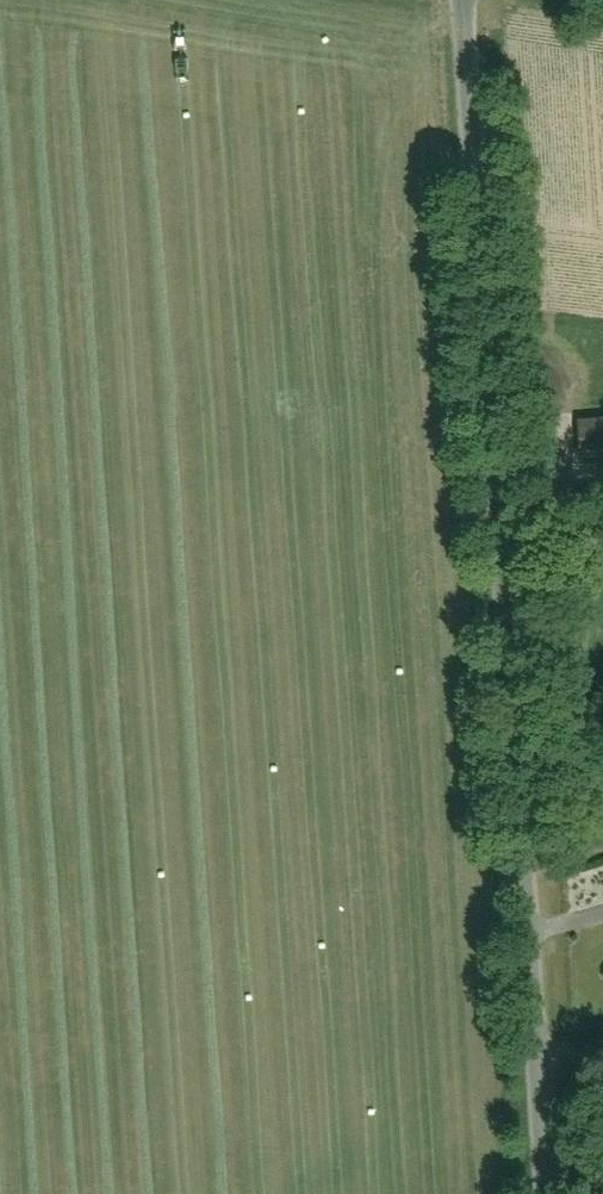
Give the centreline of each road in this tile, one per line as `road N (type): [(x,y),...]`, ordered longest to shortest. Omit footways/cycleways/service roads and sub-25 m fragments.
road 1 (tertiary): [(546,1193),(527,803),(465,0)]

